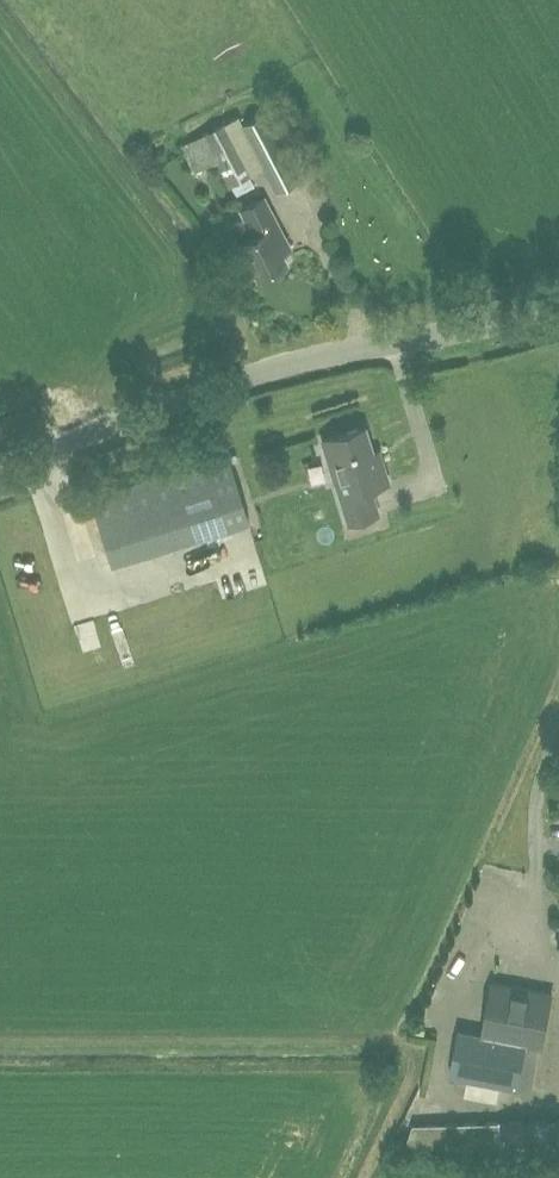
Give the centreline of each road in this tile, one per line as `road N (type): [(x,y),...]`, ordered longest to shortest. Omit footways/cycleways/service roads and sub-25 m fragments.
road 1 (unclassified): [(0,467),(265,371),(558,306)]
road 2 (track): [(390,1038),(414,1052),(414,1073),(363,1177)]
road 3 (unclassified): [(558,731),(537,804),(536,881)]

